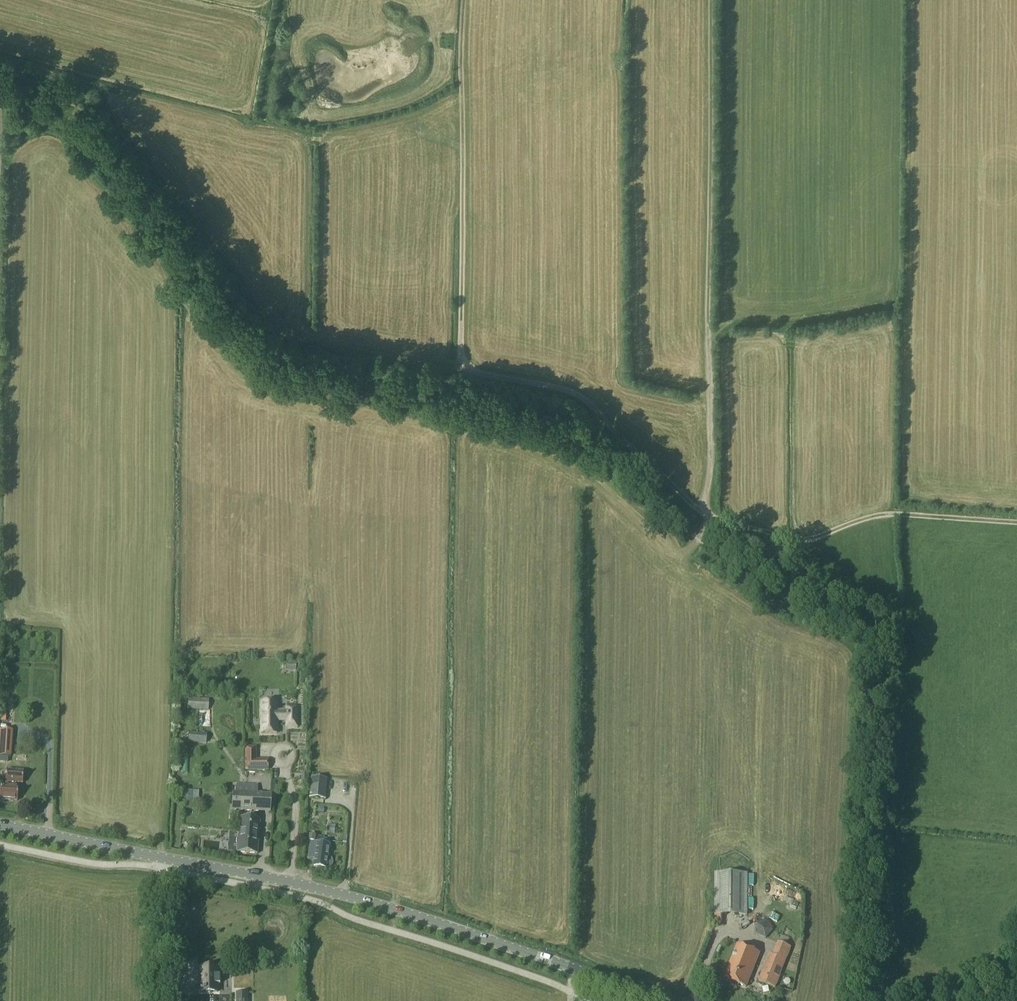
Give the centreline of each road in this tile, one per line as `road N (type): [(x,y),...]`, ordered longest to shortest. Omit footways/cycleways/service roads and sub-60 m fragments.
road 1 (tertiary): [(0,821),(163,859),(289,876),(658,1000)]

